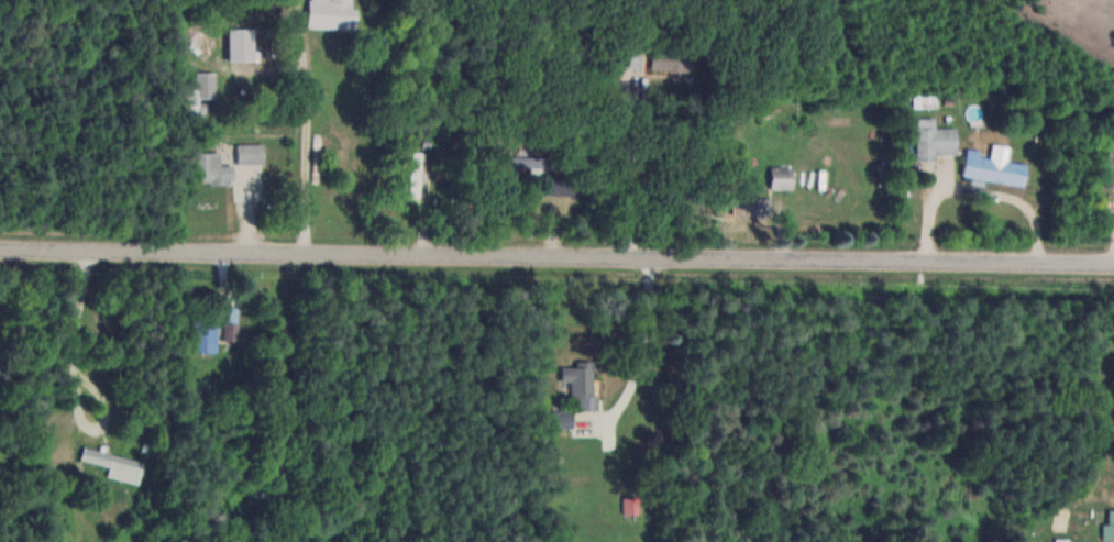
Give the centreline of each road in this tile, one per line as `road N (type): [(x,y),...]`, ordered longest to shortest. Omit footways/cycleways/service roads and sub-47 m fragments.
road 1 (residential): [(1113,266),(0,253)]

